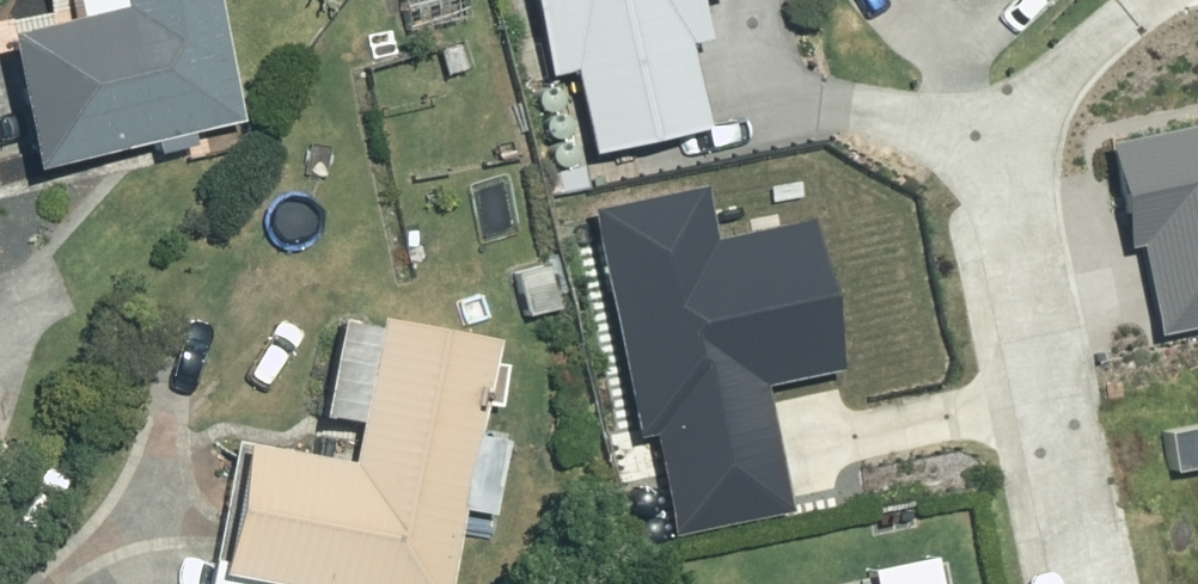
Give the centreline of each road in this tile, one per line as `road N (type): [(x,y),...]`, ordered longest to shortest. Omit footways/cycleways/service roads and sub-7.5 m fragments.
road 1 (residential): [(1012,167),(1102,583)]
road 2 (residential): [(1120,16),(1012,167)]
road 3 (residential): [(849,111),(1012,167)]

